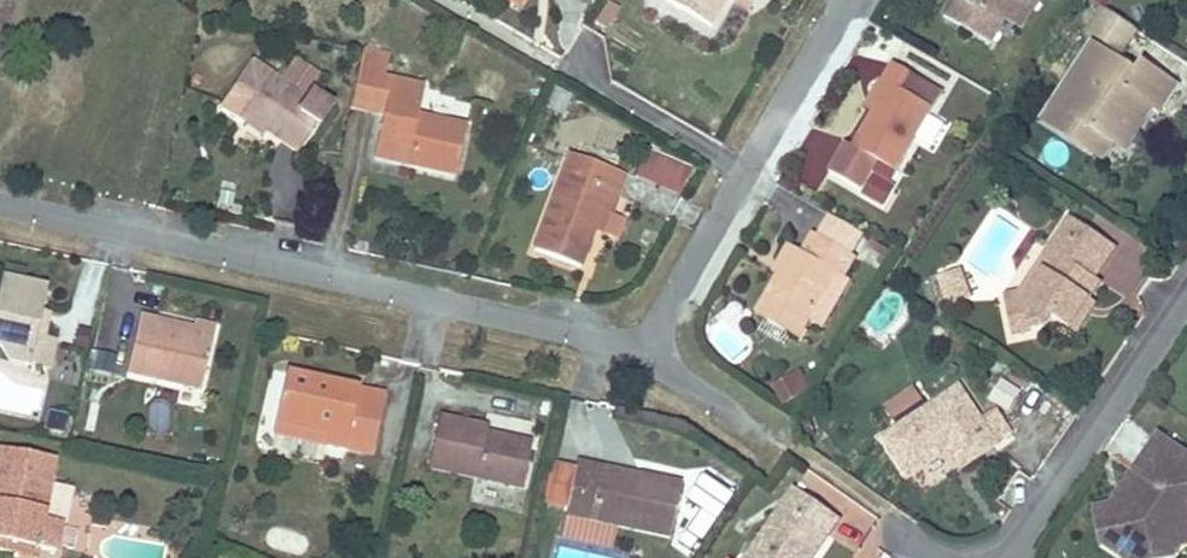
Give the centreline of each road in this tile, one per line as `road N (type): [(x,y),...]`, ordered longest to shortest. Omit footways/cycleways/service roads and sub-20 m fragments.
road 1 (residential): [(0,204),(638,342)]
road 2 (residential): [(1002,557),(1186,289)]
road 3 (residential): [(638,342),(742,163)]
road 4 (residential): [(742,163),(610,90),(581,64)]
road 5 (residential): [(742,163),(839,0)]
road 6 (residential): [(638,342),(778,438)]

